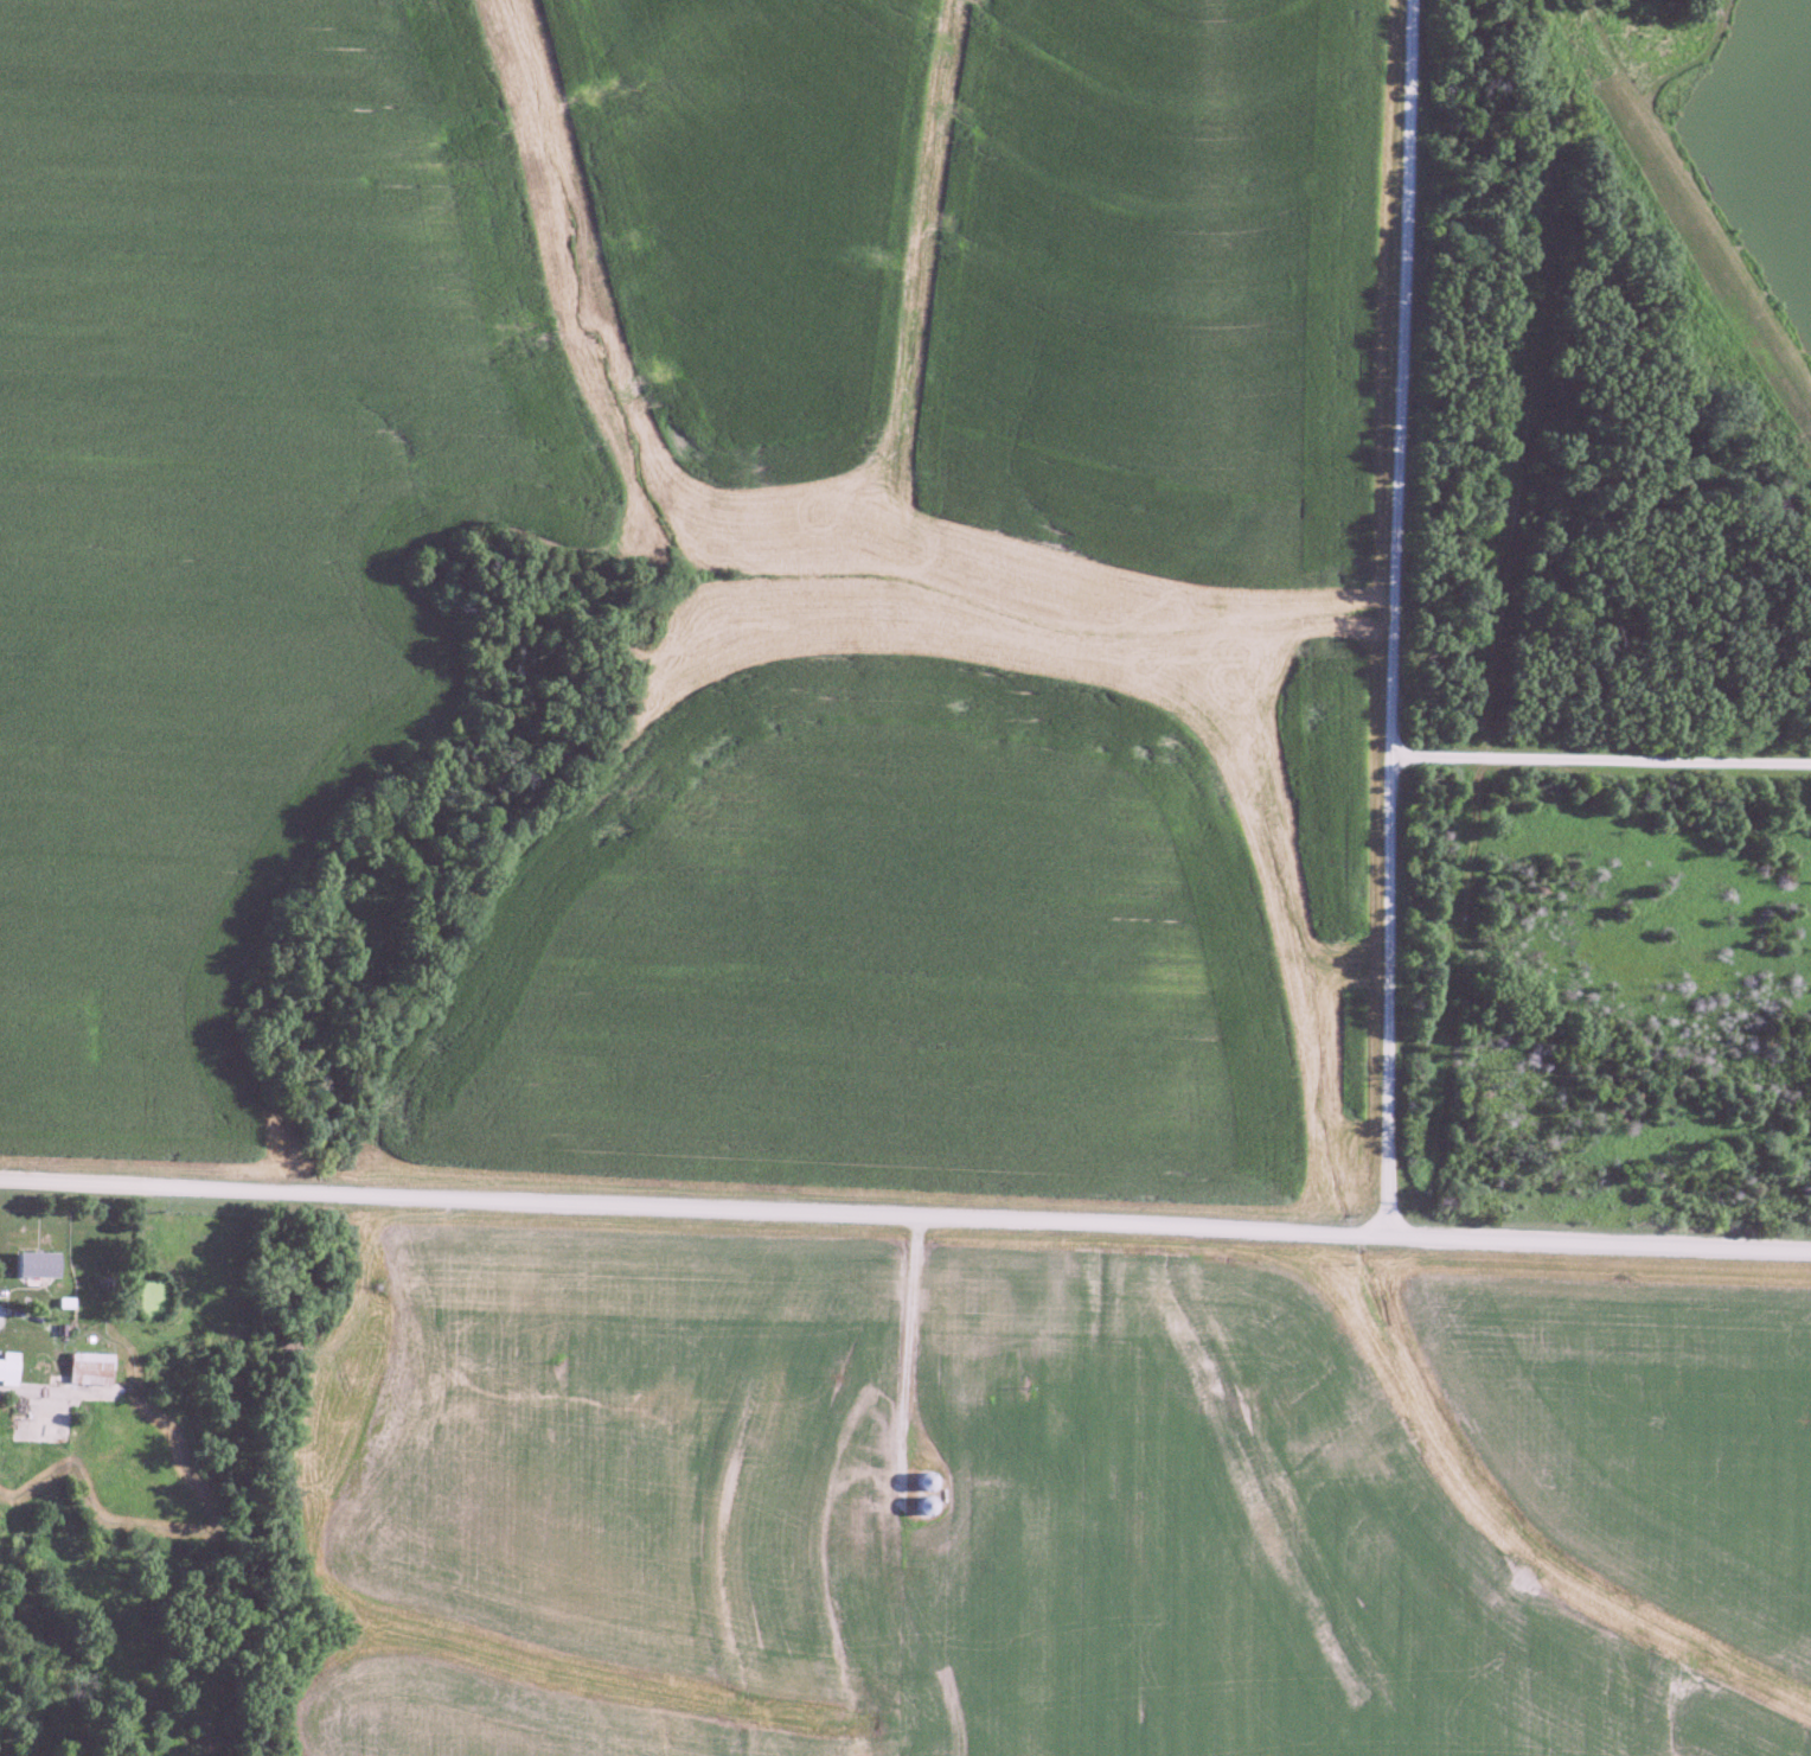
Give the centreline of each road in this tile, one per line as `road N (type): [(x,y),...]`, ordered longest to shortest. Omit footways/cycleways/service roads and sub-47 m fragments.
road 1 (residential): [(1810,1251),(0,1179)]
road 2 (residential): [(1389,1237),(1390,755),(1411,0)]
road 3 (residential): [(1390,755),(1810,765)]

